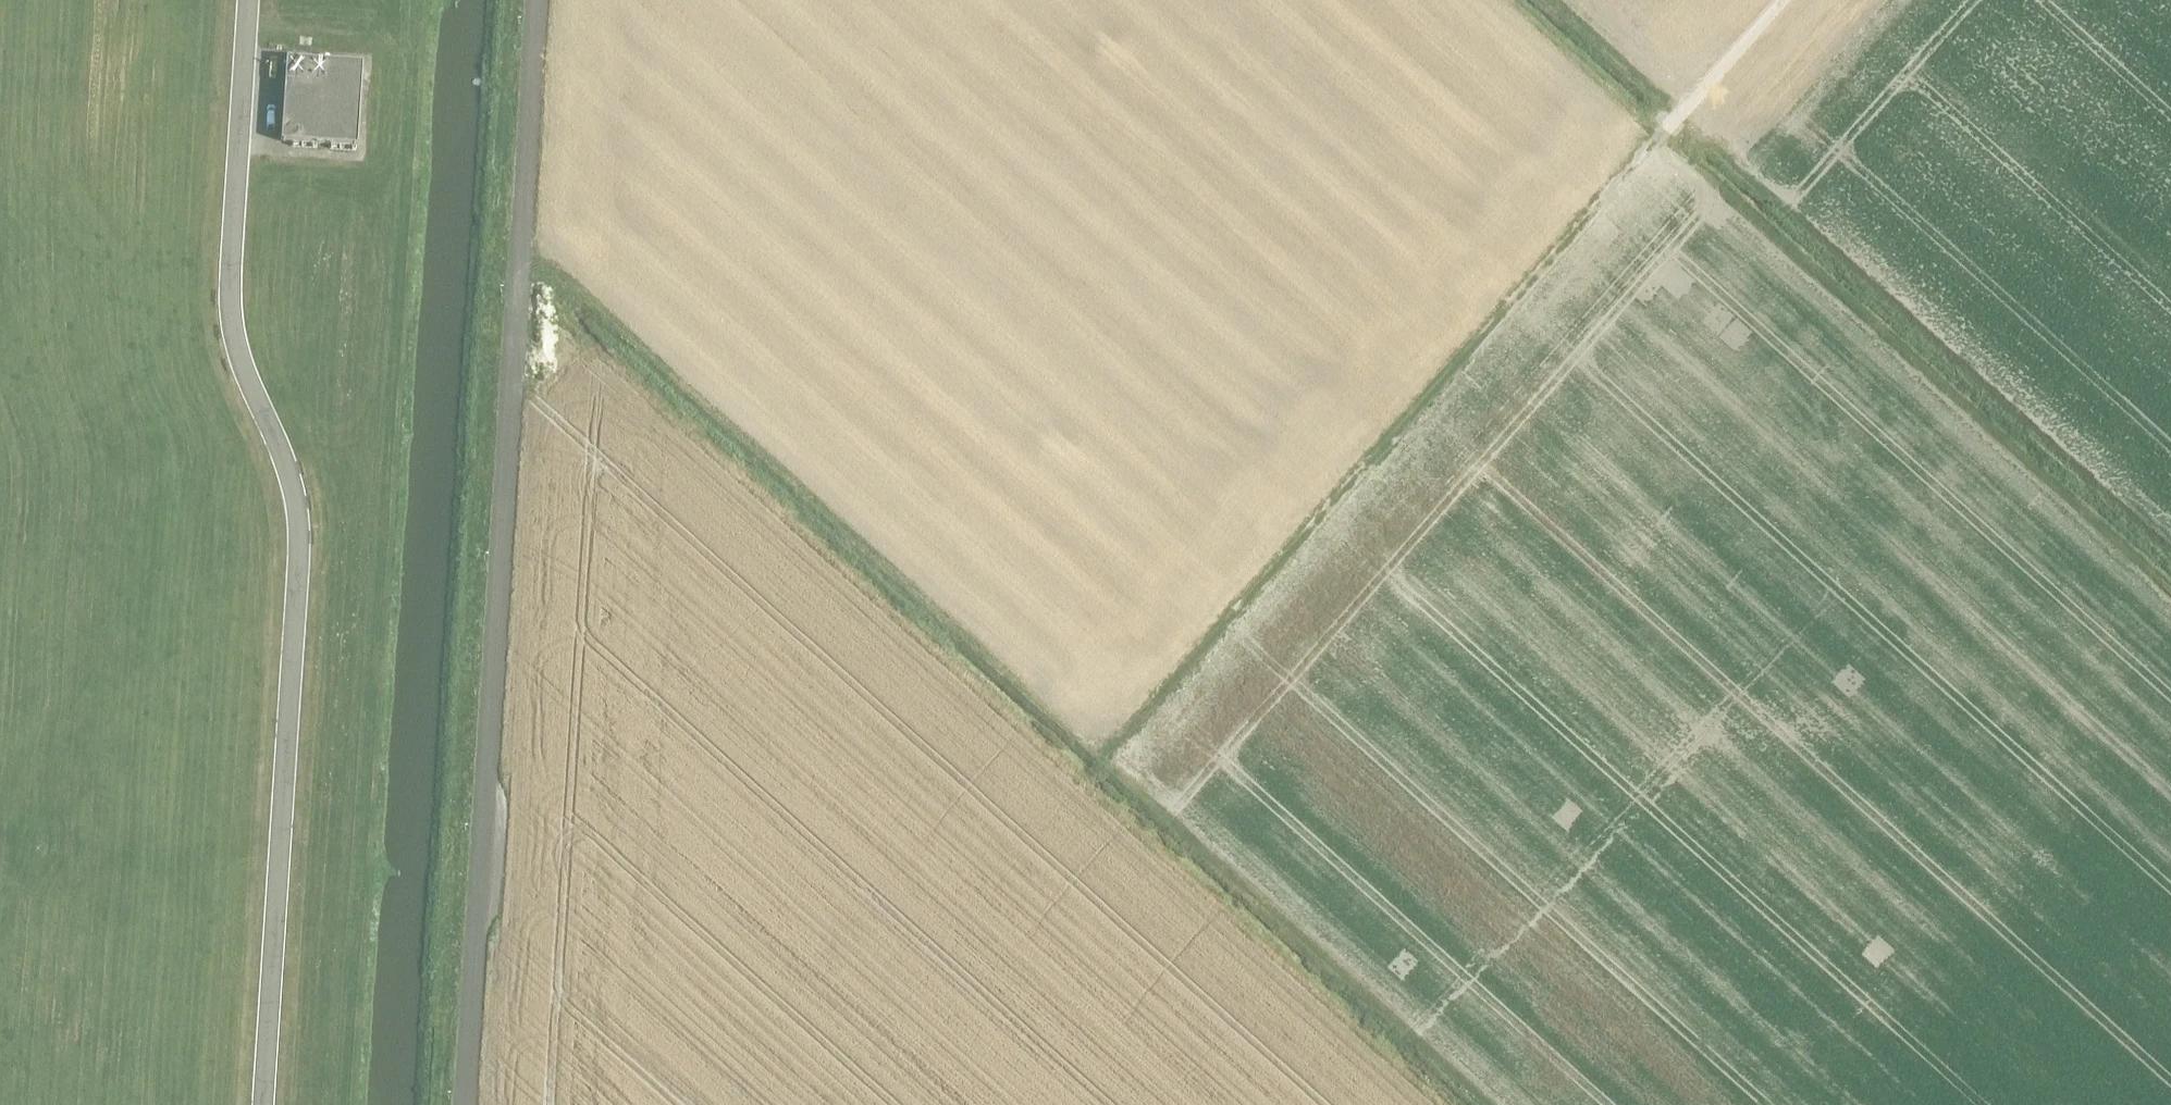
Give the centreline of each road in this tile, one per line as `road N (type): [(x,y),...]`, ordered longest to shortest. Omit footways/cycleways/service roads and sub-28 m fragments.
road 1 (track): [(1680,121),(1788,0)]

